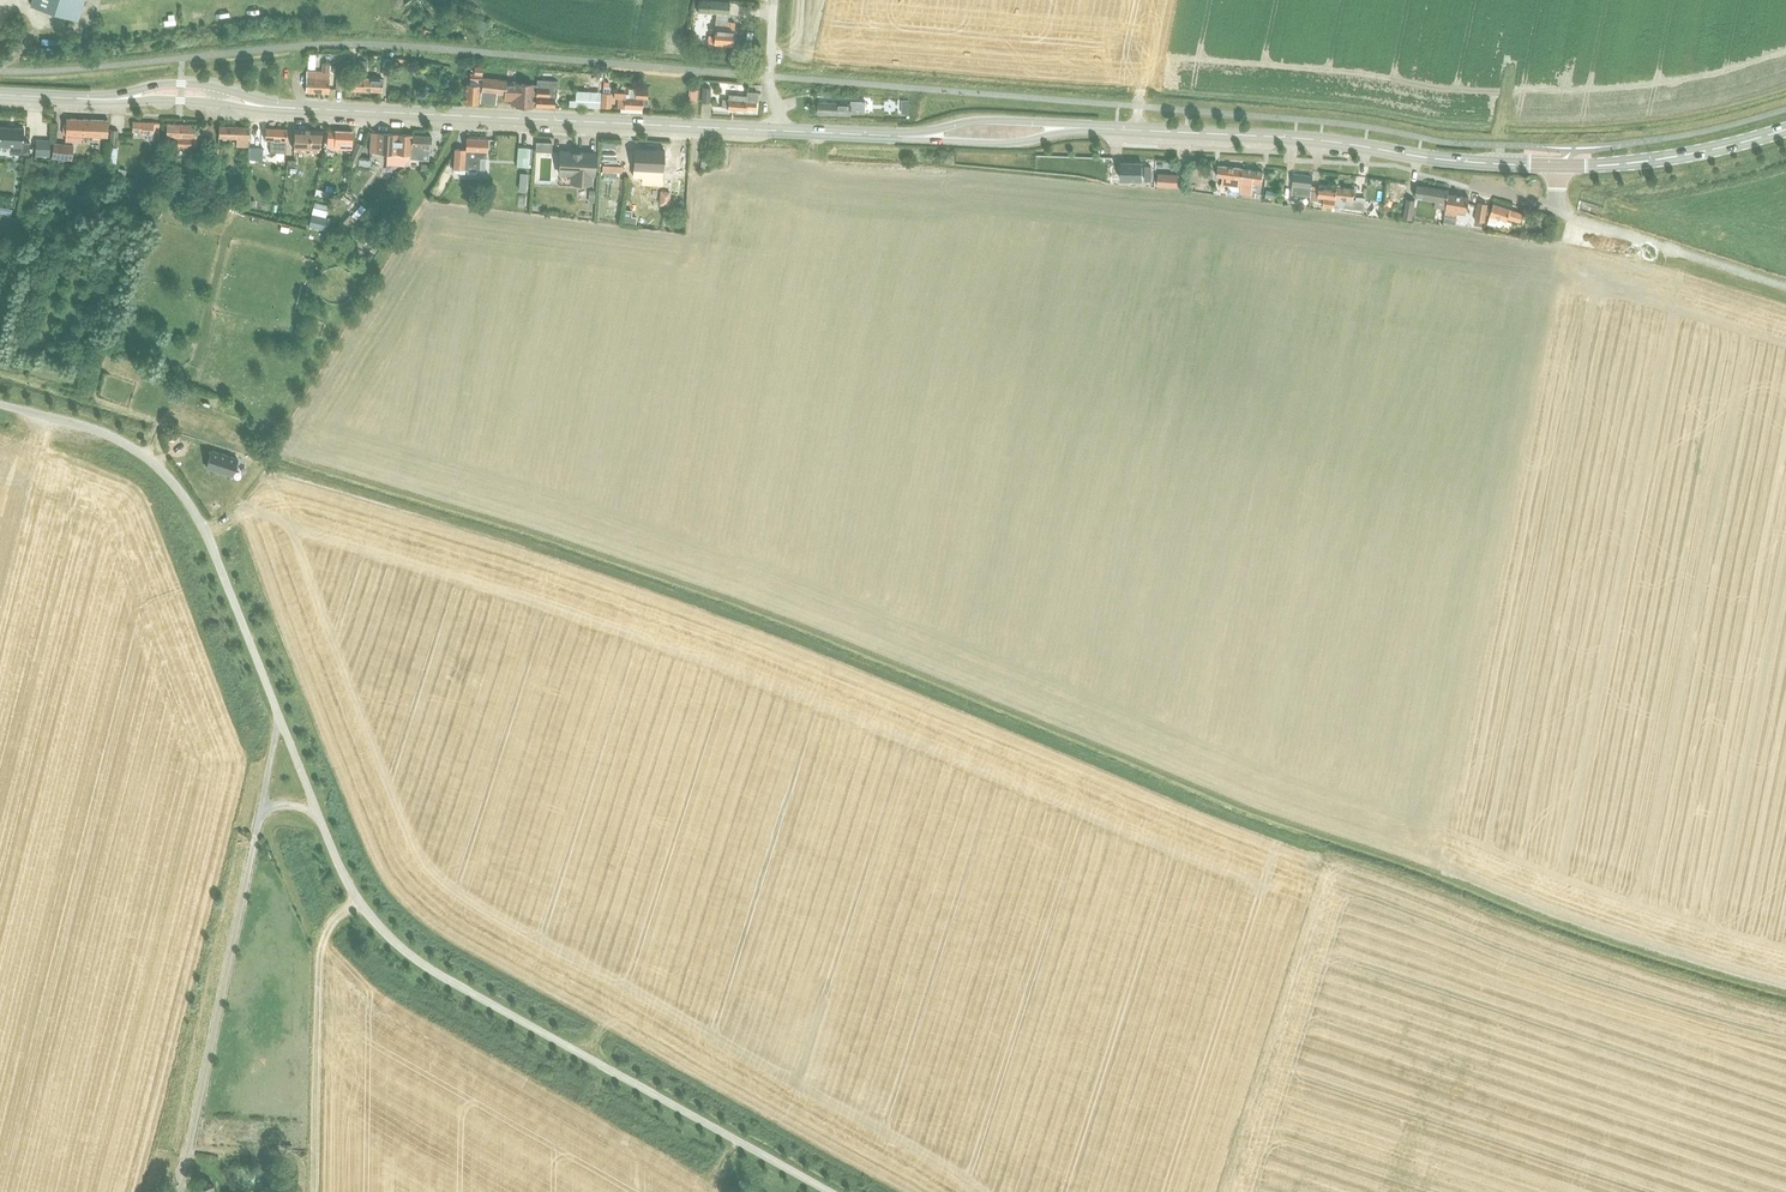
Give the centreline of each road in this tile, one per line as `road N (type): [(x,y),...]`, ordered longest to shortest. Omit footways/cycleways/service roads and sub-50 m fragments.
road 1 (unclassified): [(829,1191),(433,970),(391,937),(338,864),(214,552),(178,489),(124,443),(0,404)]
road 2 (secondary): [(269,107),(778,130)]
road 3 (secondary): [(1078,128),(1294,137),(1455,161),(1558,166)]
road 4 (secondary): [(1558,166),(1712,152),(1785,130)]
road 5 (secondary): [(899,135),(1008,144),(1078,128)]
road 6 (secondary): [(1078,128),(979,119),(899,135)]
road 7 (secondary): [(269,107),(186,83),(109,99)]
road 8 (secondary): [(109,99),(269,107)]
road 9 (residential): [(1558,166),(1556,212),(1469,186)]
road 10 (unclassified): [(778,130),(769,90),(774,6)]
road 11 (secondary): [(778,130),(899,135)]

